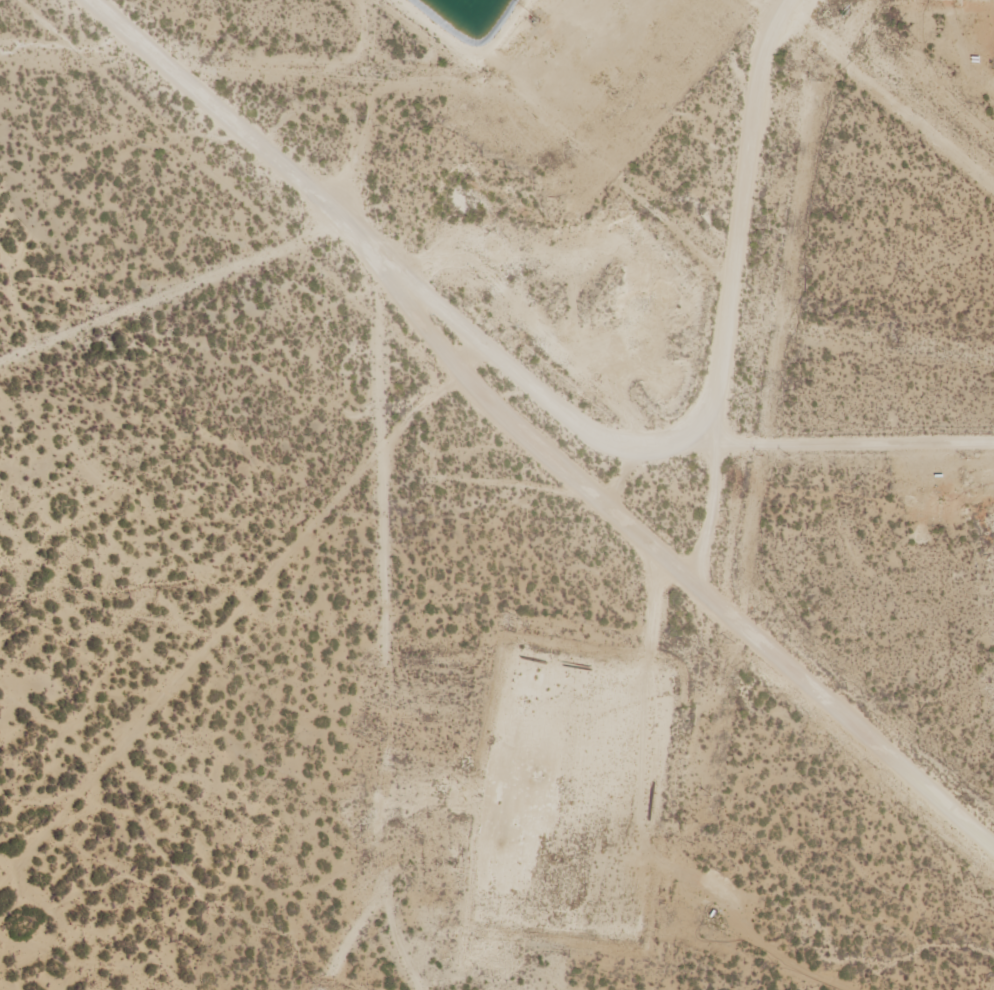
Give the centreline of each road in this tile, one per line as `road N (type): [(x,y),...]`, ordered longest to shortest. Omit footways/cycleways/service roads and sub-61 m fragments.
road 1 (track): [(83,0),(327,227),(343,893)]
road 2 (track): [(281,989),(298,943),(343,893),(378,928),(404,989)]

